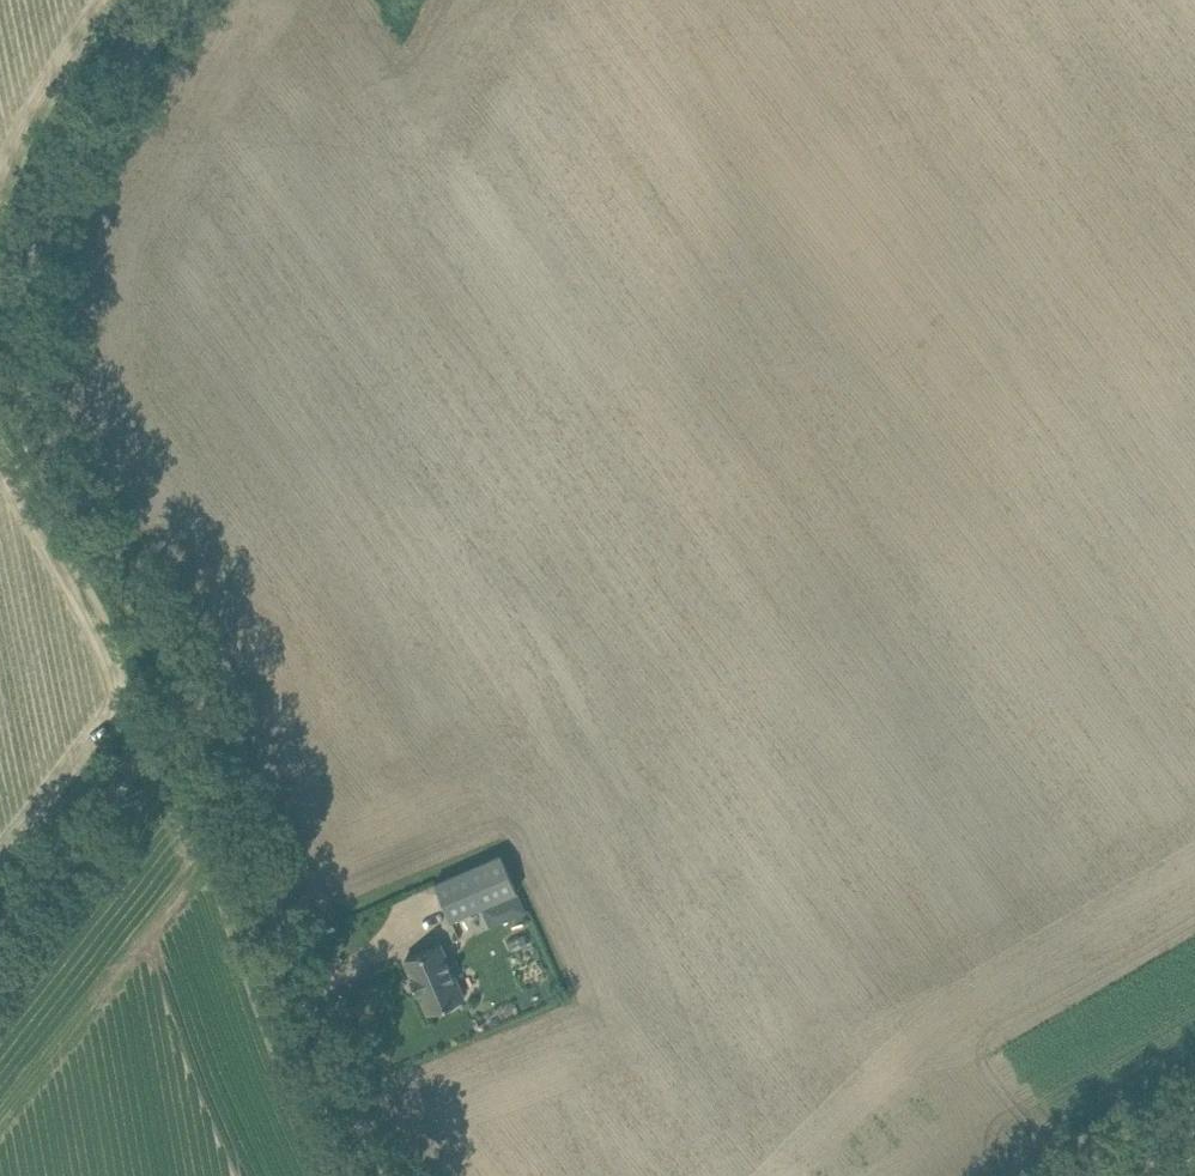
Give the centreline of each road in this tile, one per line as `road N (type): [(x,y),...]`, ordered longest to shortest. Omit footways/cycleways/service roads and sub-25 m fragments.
road 1 (track): [(198,683),(48,423),(31,338),(30,295),(76,162),(183,0)]
road 2 (track): [(387,1175),(294,969),(198,683)]
road 3 (track): [(0,937),(198,683)]
road 4 (track): [(1194,1111),(1084,1175)]

